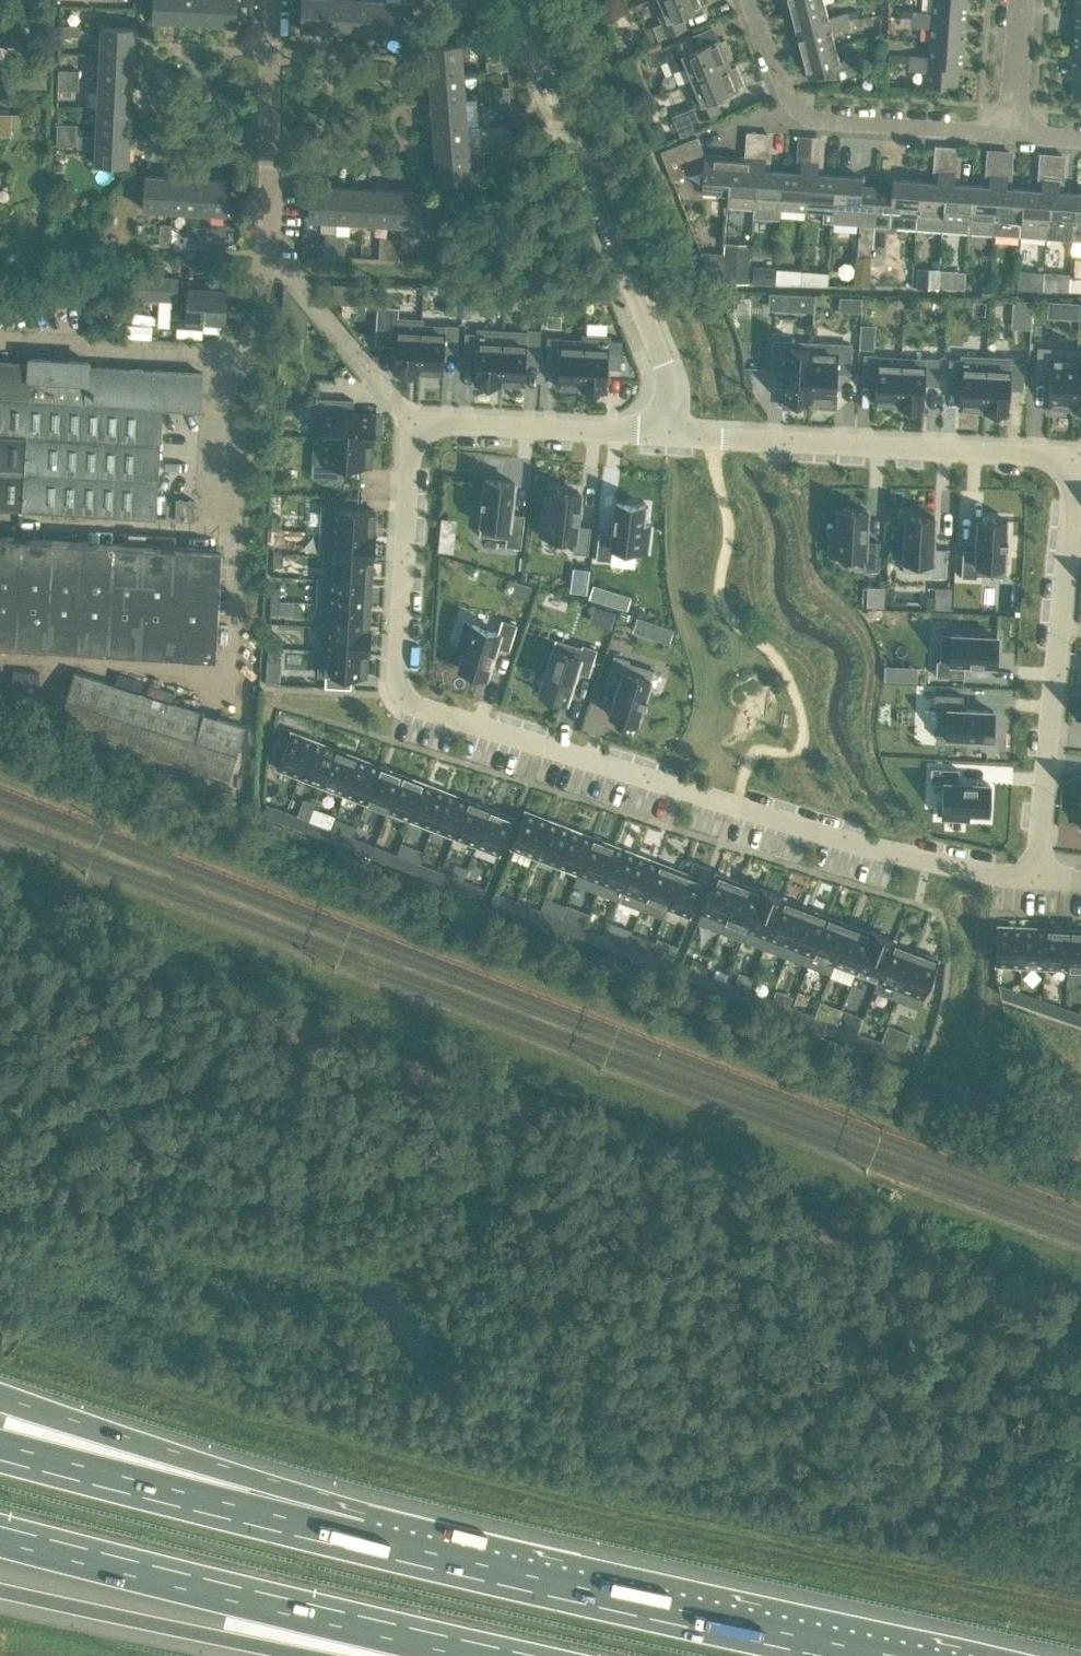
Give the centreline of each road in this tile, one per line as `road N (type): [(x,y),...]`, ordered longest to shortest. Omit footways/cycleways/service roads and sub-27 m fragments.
road 1 (residential): [(1035,875),(927,861),(399,698),(413,425)]
road 2 (residential): [(695,438),(1071,461),(1035,875)]
road 3 (motorway): [(900,1655),(361,1542)]
road 4 (motorway): [(0,1533),(514,1655)]
road 5 (unclassified): [(695,438),(514,0)]
road 6 (motorway): [(361,1542),(0,1393)]
road 7 (motorway): [(361,1542),(0,1450)]
road 8 (unclassified): [(1011,132),(804,114),(790,101),(746,0)]
road 9 (residential): [(261,327),(270,0)]
road 10 (motorway): [(0,1589),(313,1655)]
road 11 (residential): [(413,425),(695,438)]
road 12 (unclassified): [(1011,132),(1021,0)]

